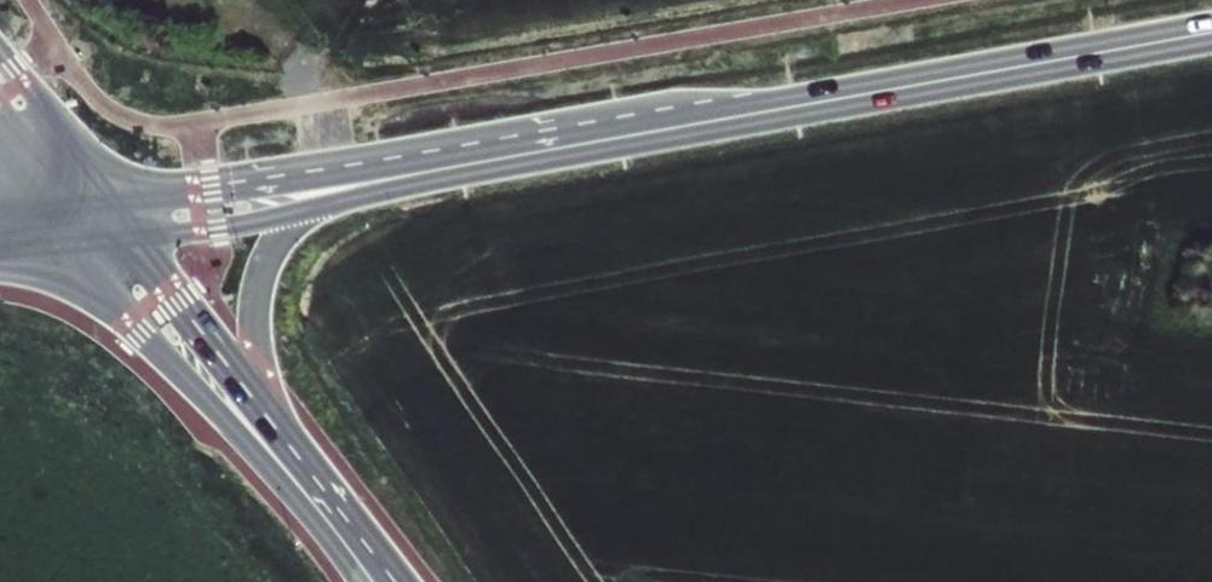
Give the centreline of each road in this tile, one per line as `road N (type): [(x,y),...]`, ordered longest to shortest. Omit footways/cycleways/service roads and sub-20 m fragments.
road 1 (secondary): [(1211,33),(512,158)]
road 2 (secondary): [(73,251),(253,444),(362,581)]
road 3 (secondary): [(512,158),(354,163),(101,190)]
road 4 (secondary): [(407,581),(268,408)]
road 5 (secondary): [(305,212),(512,158)]
road 6 (secondary): [(268,408),(257,359),(259,292),(279,239),(305,212)]
road 7 (secondary): [(268,408),(140,241)]
road 8 (secondary): [(101,190),(0,54)]
road 9 (secondary): [(140,241),(305,212)]

